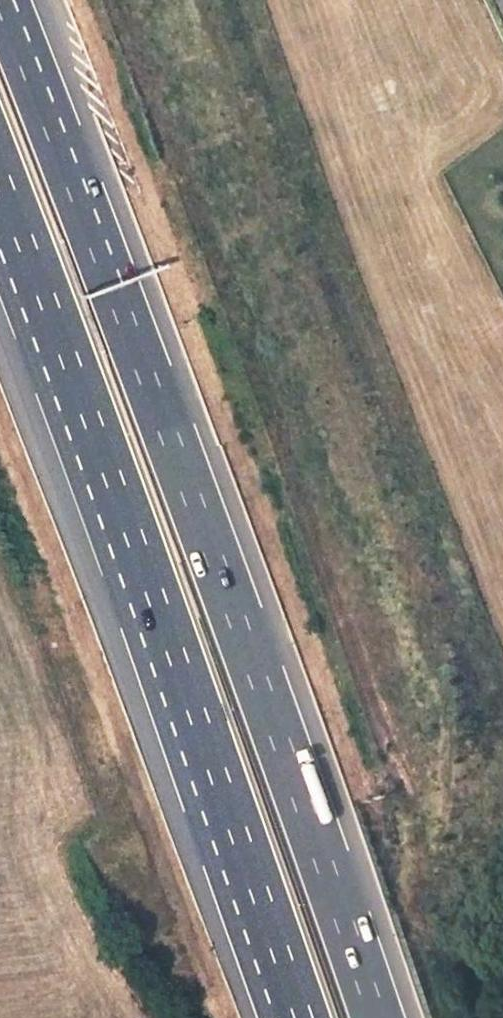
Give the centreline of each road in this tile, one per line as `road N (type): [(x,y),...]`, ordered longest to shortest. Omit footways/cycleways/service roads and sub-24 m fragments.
road 1 (motorway): [(379,1017),(3,0)]
road 2 (motorway): [(0,211),(107,484),(287,1017)]

